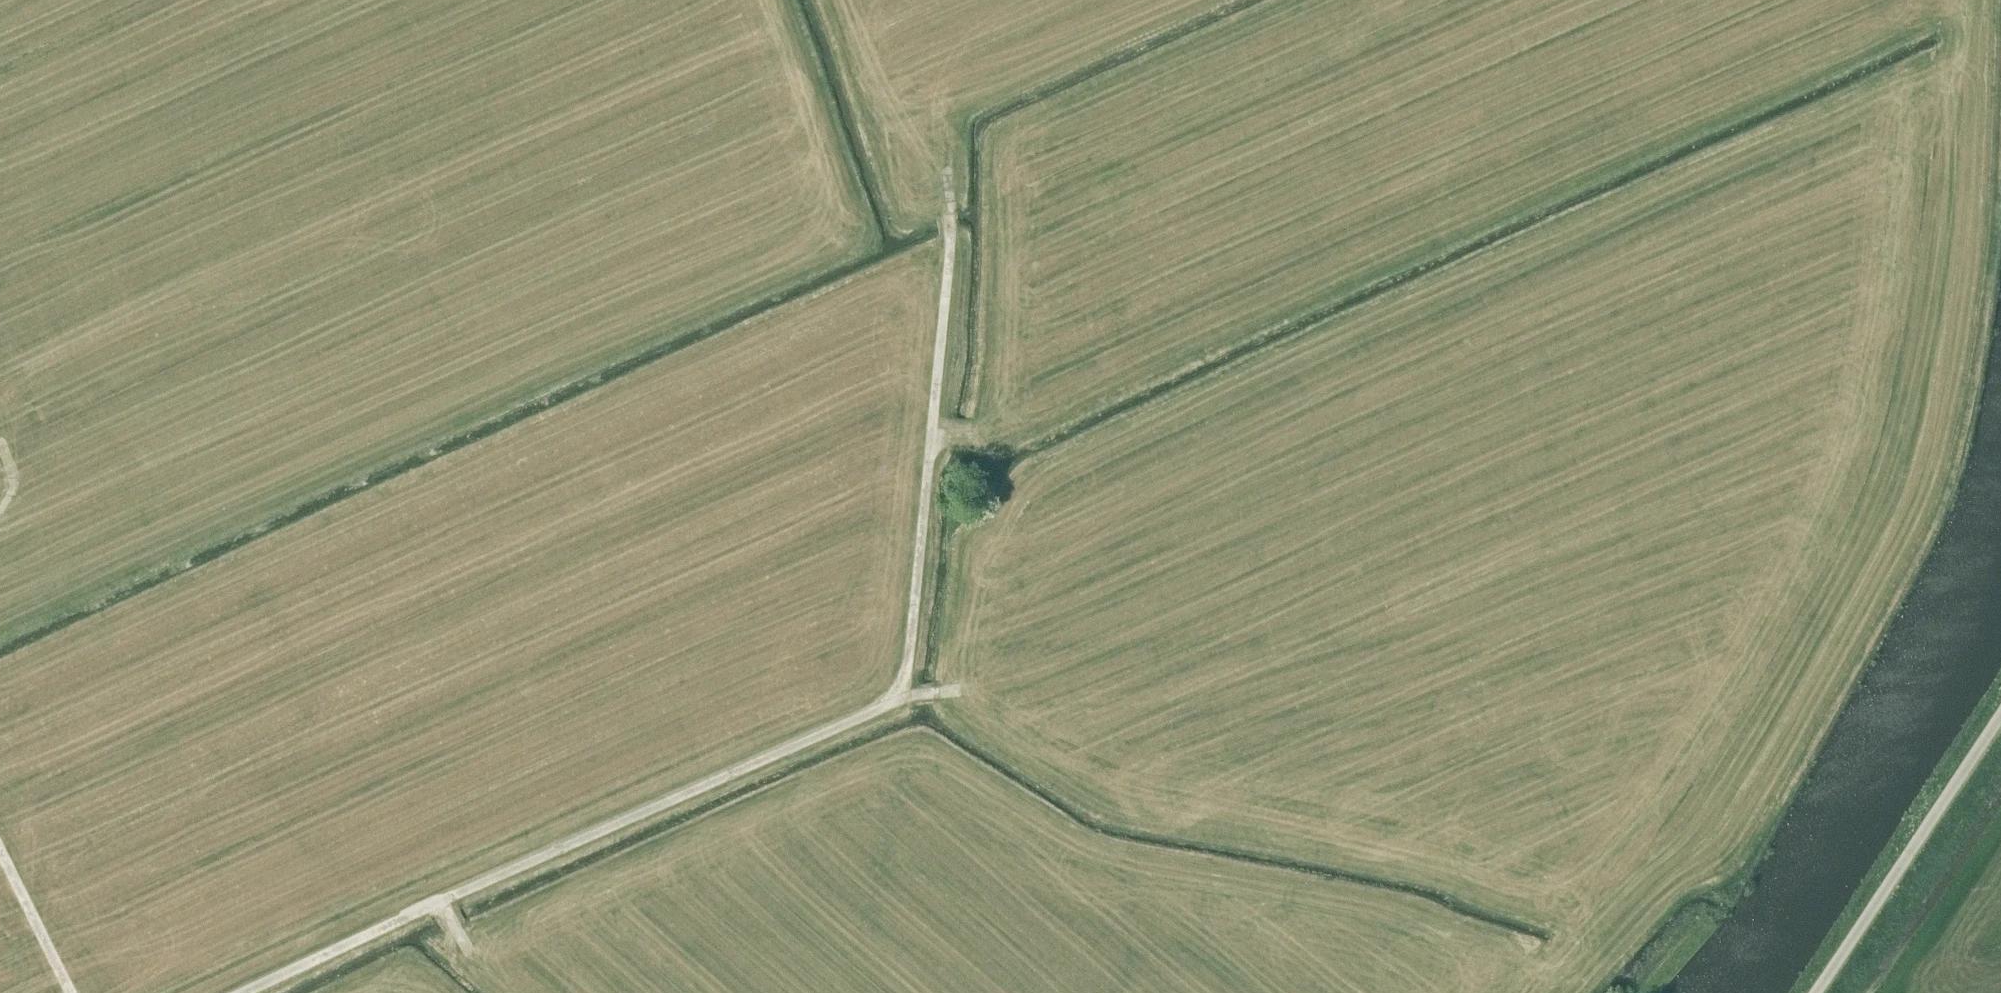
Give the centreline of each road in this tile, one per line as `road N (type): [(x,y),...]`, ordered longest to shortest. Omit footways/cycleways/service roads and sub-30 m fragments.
road 1 (unclassified): [(2000,711),(1814,992)]

